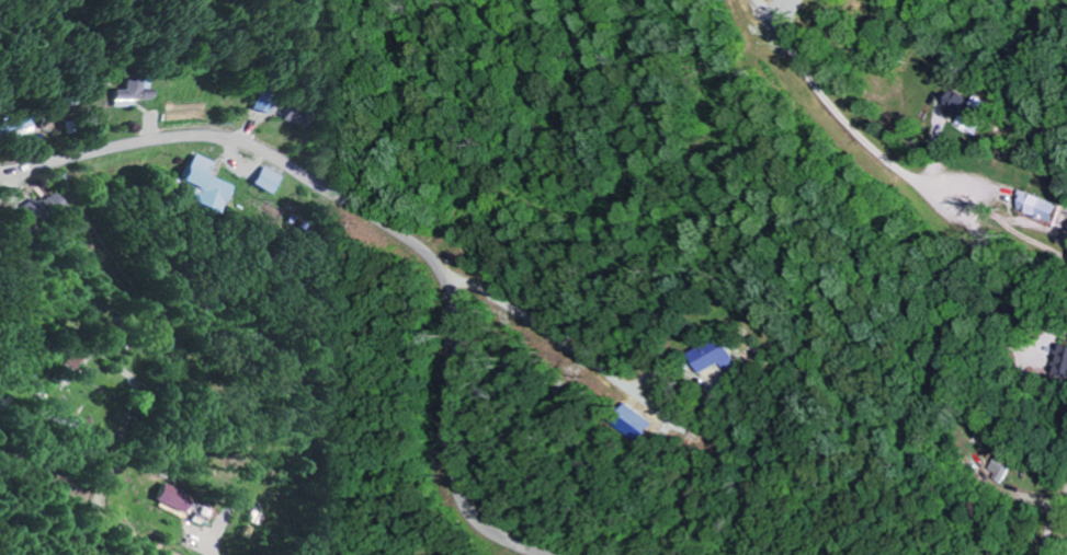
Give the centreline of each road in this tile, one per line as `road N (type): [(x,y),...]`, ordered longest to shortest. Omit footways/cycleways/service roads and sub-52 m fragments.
road 1 (residential): [(533,554),(477,524),(458,464),(453,309),(434,266),(387,227),(260,152),(223,140),(162,141),(0,179)]
road 2 (residential): [(170,554),(111,514),(122,464)]

